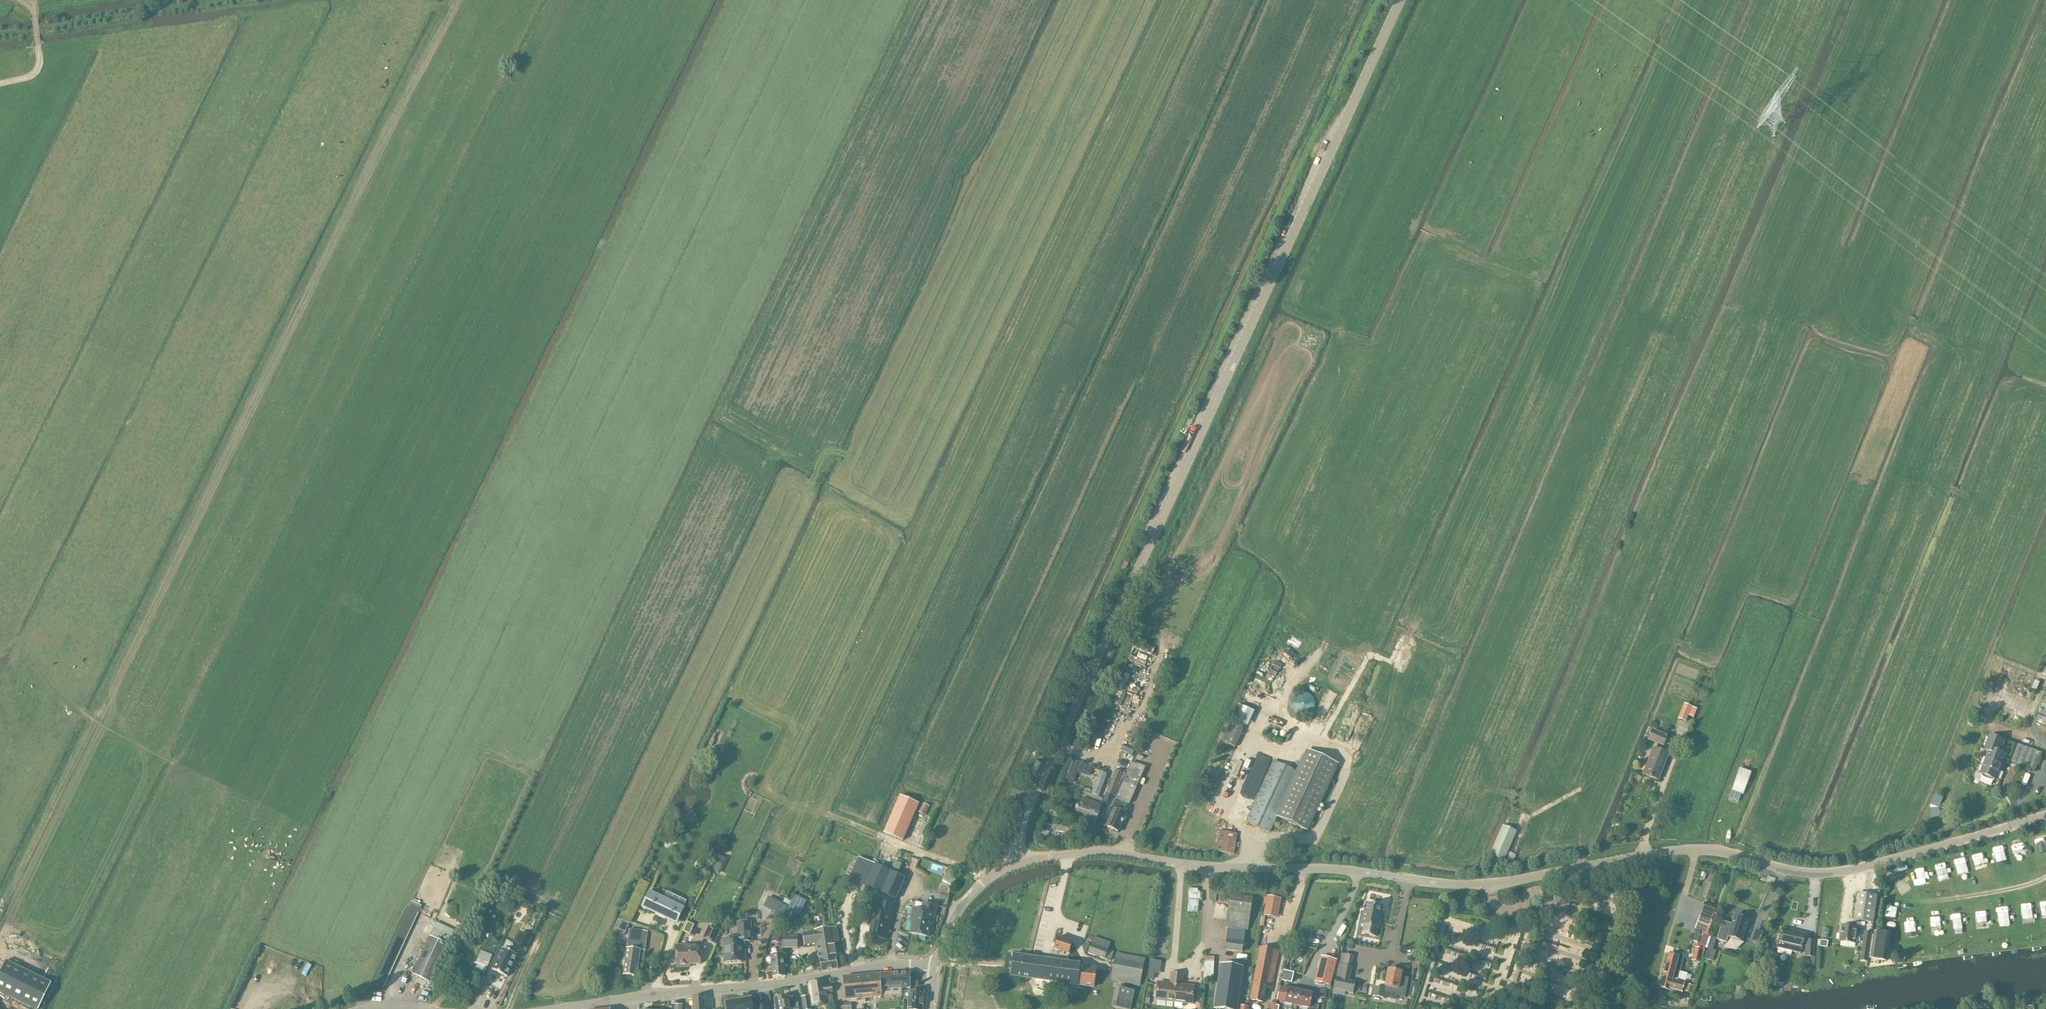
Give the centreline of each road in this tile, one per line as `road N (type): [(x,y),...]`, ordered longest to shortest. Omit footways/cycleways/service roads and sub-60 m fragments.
road 1 (tertiary): [(1020,863),(1109,853),(1461,886),(1718,852),(1829,876),(2045,817)]
road 2 (track): [(0,930),(461,0)]
road 3 (unclassified): [(1020,863),(1020,824),(1399,0)]
road 4 (unclassified): [(556,1008),(878,965),(932,967)]
road 5 (track): [(10,634),(72,710),(173,763),(193,750)]
road 6 (track): [(0,35),(224,0)]
road 7 (tertiary): [(932,967),(970,895),(1020,863)]

